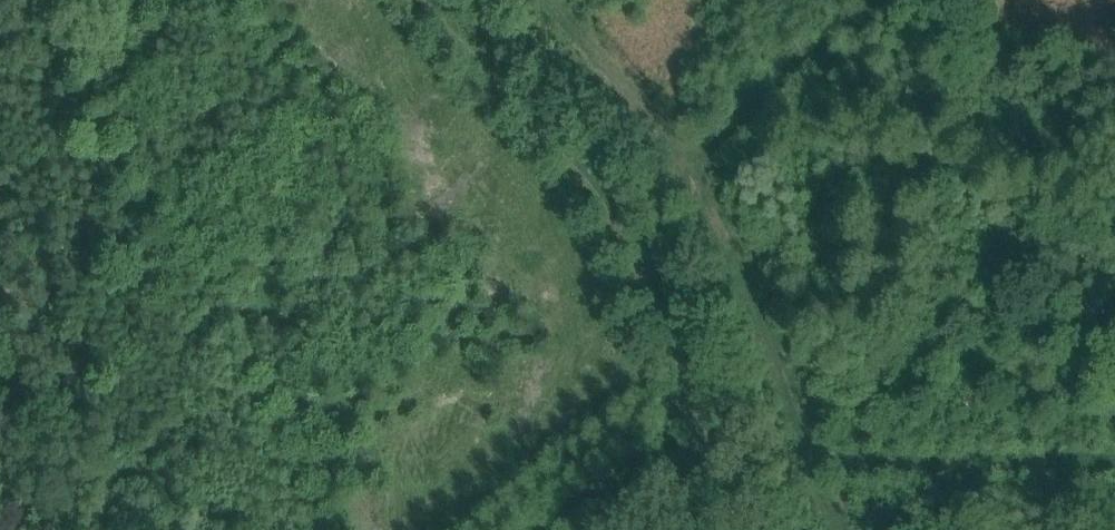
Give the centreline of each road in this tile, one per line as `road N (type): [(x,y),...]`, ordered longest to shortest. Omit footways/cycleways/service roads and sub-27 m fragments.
road 1 (track): [(851,529),(703,151)]
road 2 (track): [(827,469),(1114,466)]
road 3 (track): [(871,0),(703,151)]

